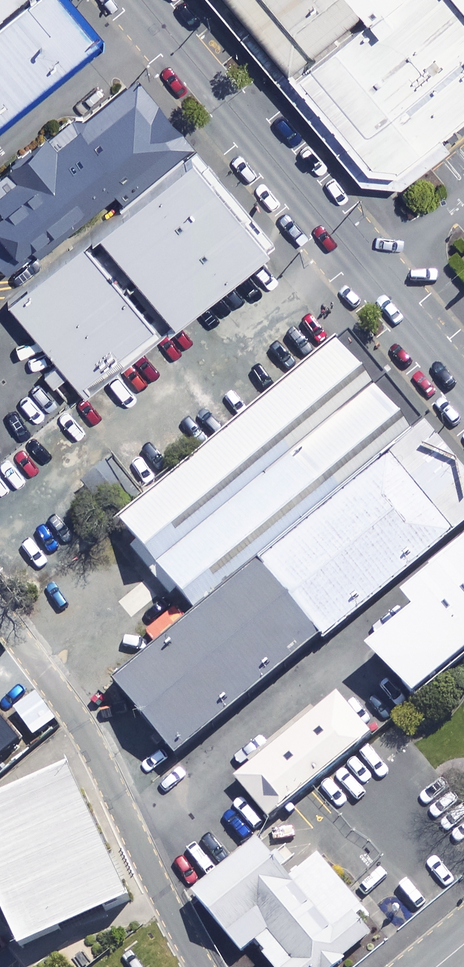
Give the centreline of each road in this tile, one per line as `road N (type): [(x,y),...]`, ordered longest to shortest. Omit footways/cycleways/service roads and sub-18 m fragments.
road 1 (secondary): [(463,388),(139,0)]

